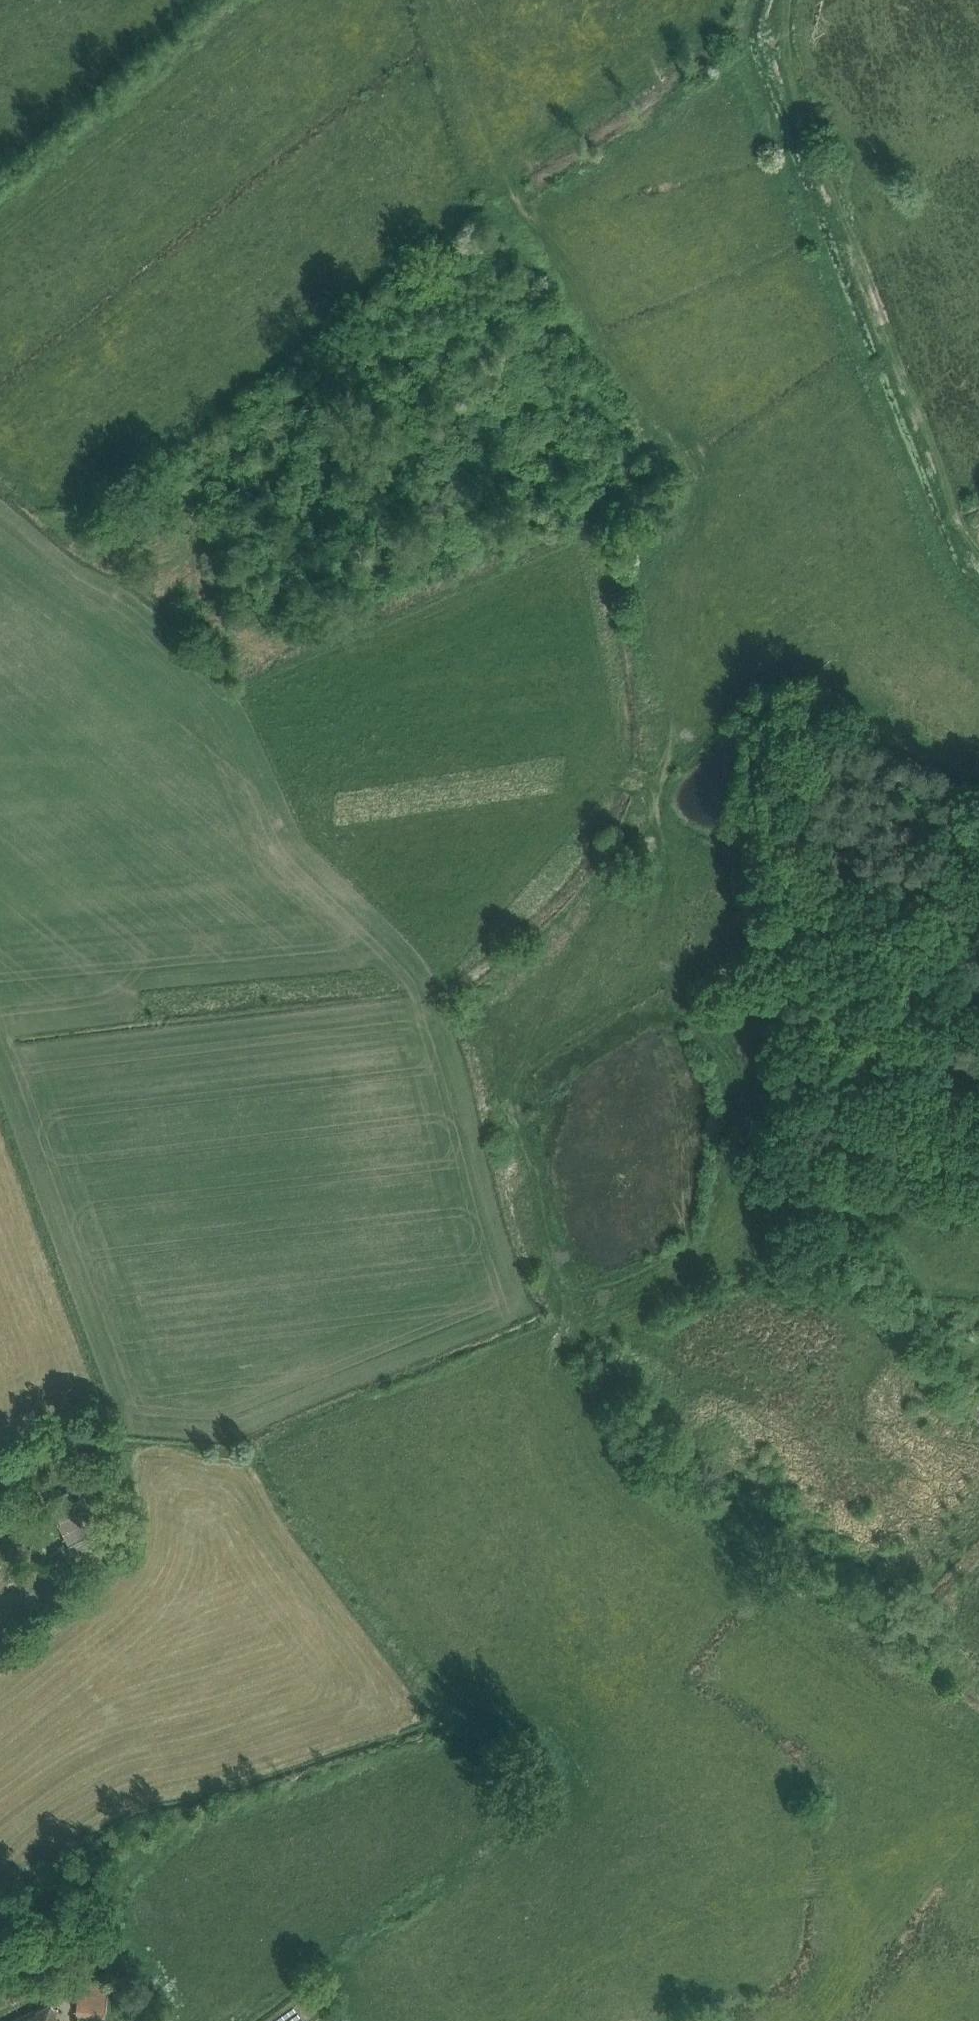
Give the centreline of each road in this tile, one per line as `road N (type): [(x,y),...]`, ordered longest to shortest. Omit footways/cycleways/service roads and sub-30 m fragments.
road 1 (track): [(787,0),(782,33),(809,142),(978,559)]

